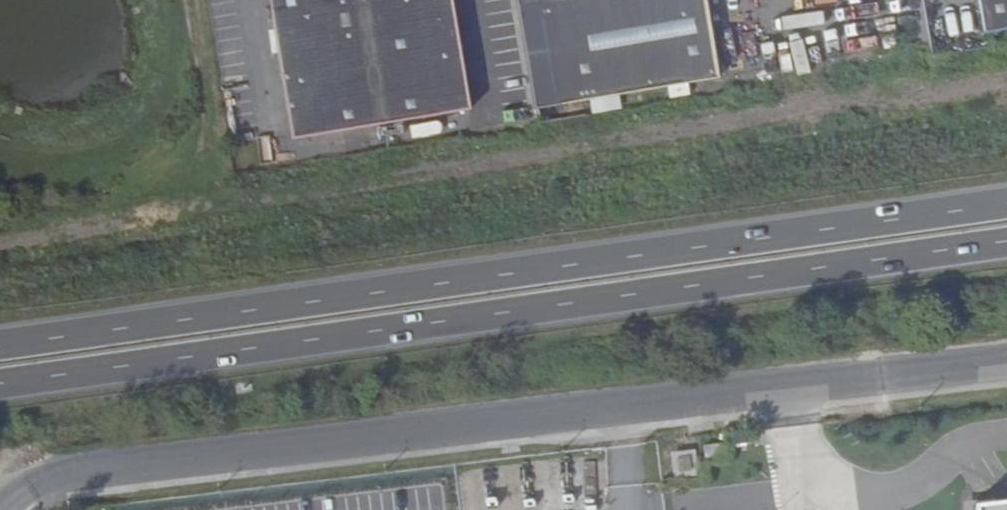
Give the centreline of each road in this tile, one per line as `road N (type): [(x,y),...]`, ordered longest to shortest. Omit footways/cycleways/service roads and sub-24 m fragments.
road 1 (trunk): [(1006,143),(65,297),(0,321)]
road 2 (trunk): [(1006,206),(0,347)]
road 3 (trunk): [(0,385),(1006,244)]
road 4 (unclassified): [(12,497),(64,473),(1006,362)]

